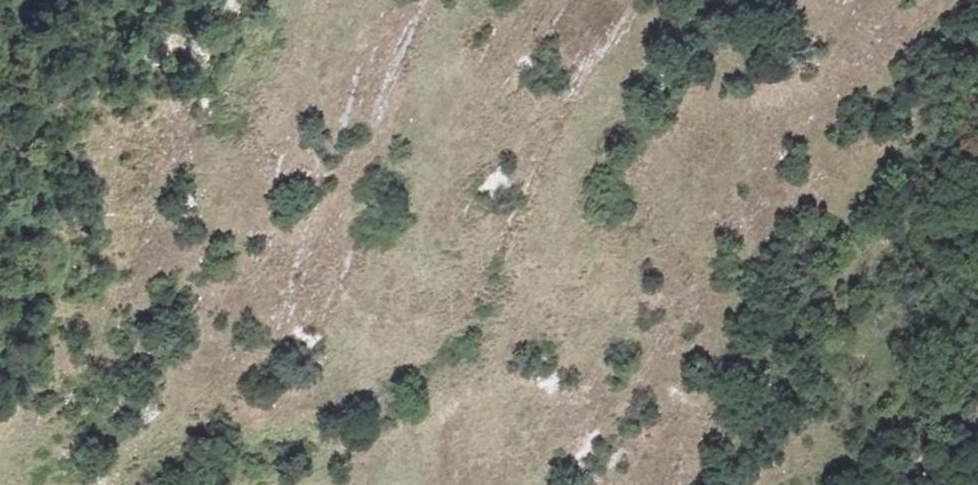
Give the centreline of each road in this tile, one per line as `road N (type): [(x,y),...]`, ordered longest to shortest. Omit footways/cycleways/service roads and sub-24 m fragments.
road 1 (track): [(875,484),(924,463),(977,417)]

